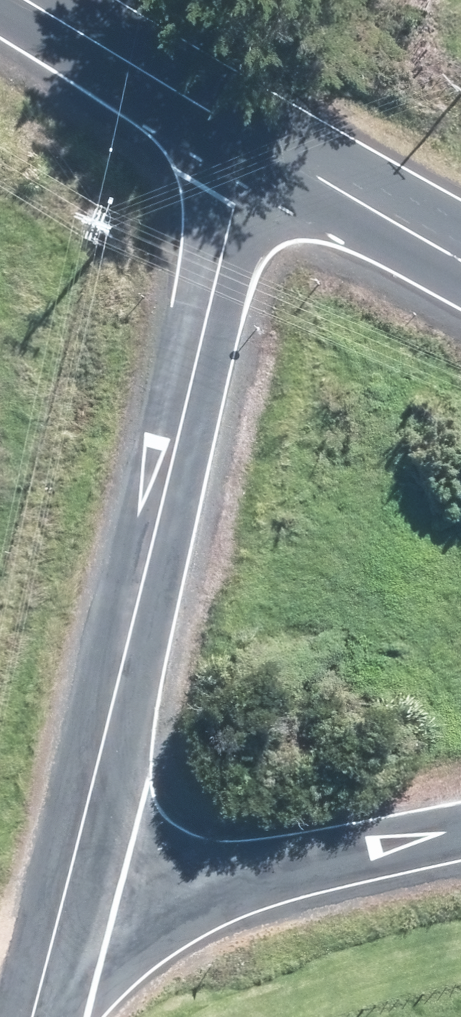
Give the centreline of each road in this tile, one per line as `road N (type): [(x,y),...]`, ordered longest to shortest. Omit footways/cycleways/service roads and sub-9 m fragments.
road 1 (unclassified): [(61,904),(232,208),(262,145)]
road 2 (unclassified): [(460,842),(114,911),(61,904)]
road 3 (tertiary): [(21,0),(262,145)]
road 4 (tertiary): [(262,145),(460,259)]

